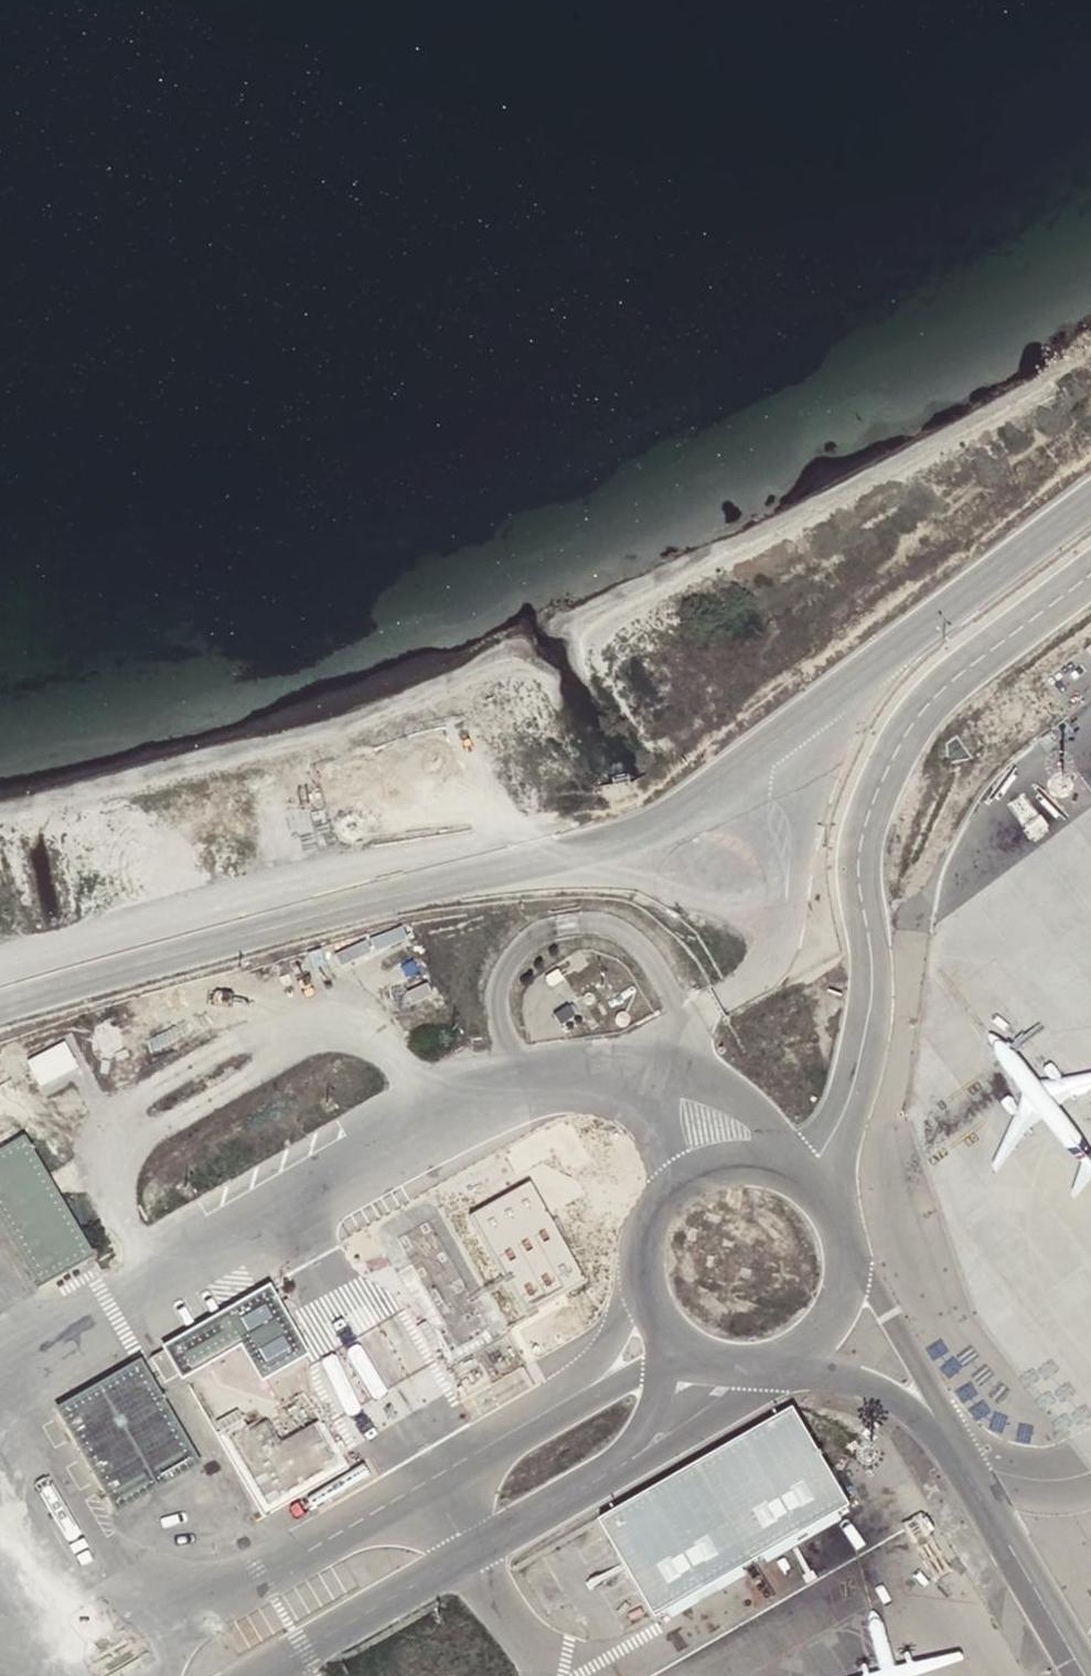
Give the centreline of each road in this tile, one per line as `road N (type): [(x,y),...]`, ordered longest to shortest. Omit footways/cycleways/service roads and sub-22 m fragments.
road 1 (unclassified): [(0,1006),(334,910),(638,837),(1090,502)]

